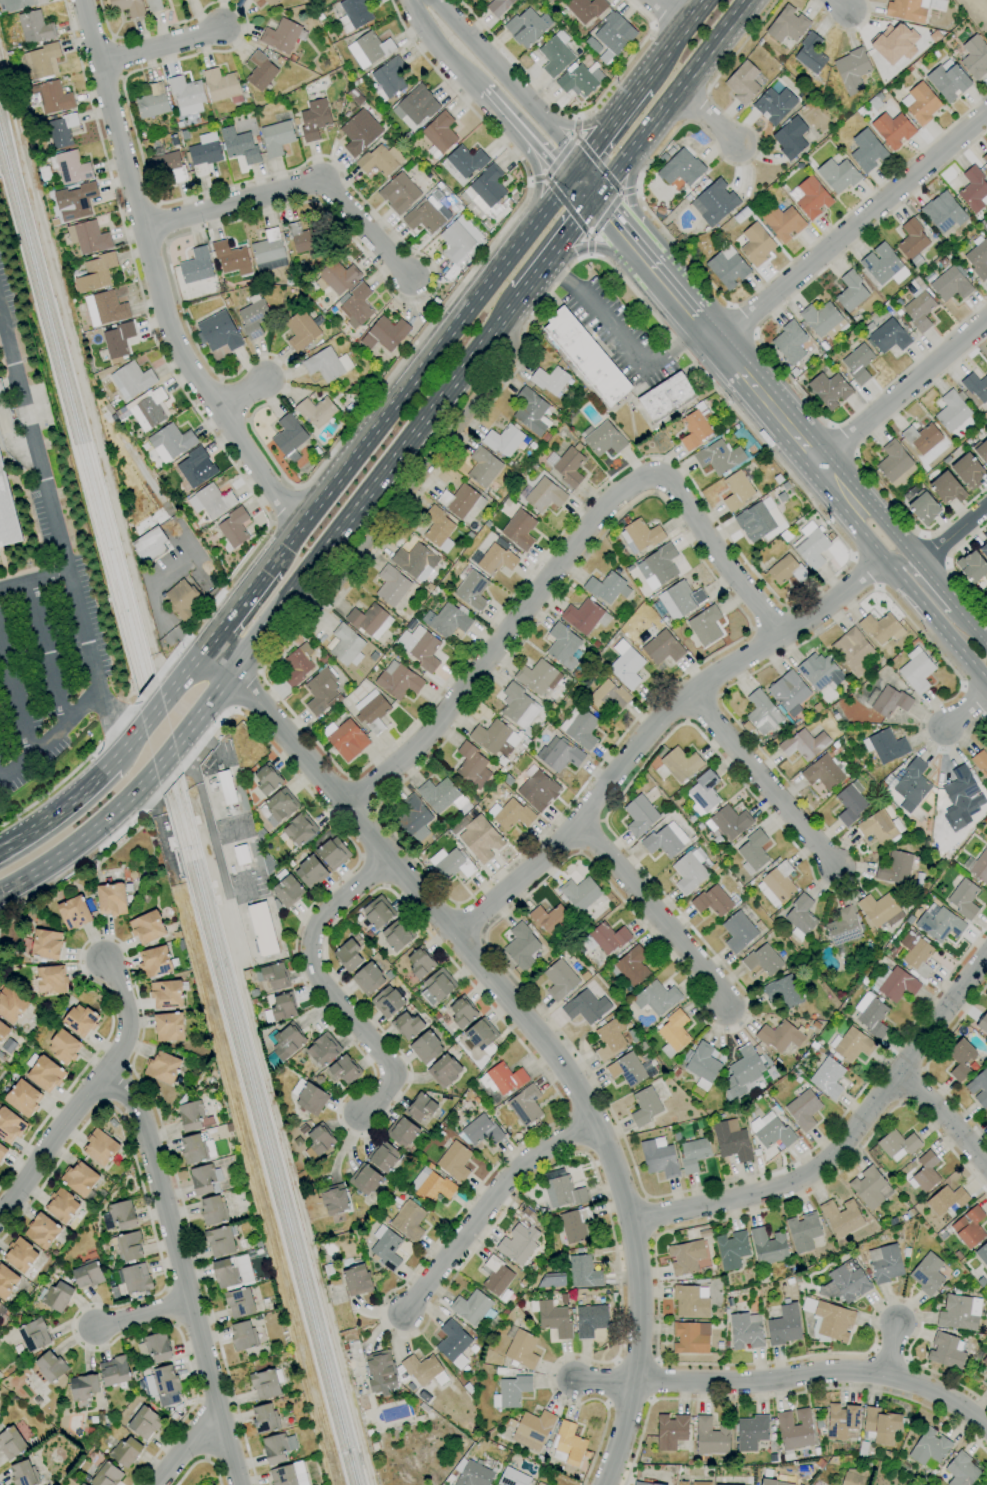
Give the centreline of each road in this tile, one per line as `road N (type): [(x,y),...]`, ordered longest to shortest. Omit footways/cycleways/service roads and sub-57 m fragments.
road 1 (residential): [(612,1484),(632,1385),(632,1219),(567,1068),(229,672)]
road 2 (residential): [(350,806),(422,741),(617,495),(660,472),(781,638)]
road 3 (residential): [(298,528),(175,343),(81,0)]
road 4 (residential): [(453,933),(581,820),(688,691),(781,638),(884,557)]
road 5 (residential): [(632,1219),(757,1193),(814,1172),(901,1074),(986,956)]
road 6 (primary): [(229,672),(503,315)]
road 7 (residential): [(233,1484),(137,1115),(105,1071)]
road 8 (primary): [(522,237),(268,565)]
road 9 (residential): [(290,591),(322,597),(515,349),(503,315)]
road 10 (residential): [(986,1426),(948,1396),(889,1373),(632,1385)]
road 11 (residential): [(716,342),(986,116)]
road 12 (residential): [(388,854),(320,917),(309,963),(393,1077),(356,1116)]
road 13 (residential): [(144,227),(319,183),(407,277)]
road 14 (secondary): [(818,463),(857,527),(986,681)]
road 15 (residential): [(596,1130),(525,1162),(404,1311)]
road 16 (secondary): [(986,645),(874,512),(818,463)]
road 17 (residential): [(840,876),(688,691)]
road 18 (residential): [(724,1007),(711,978),(581,820)]
road 19 (residential): [(818,463),(986,319)]
road 20 (primary): [(0,890),(93,830),(154,769)]
road 21 (primary): [(631,150),(746,0)]
road 22 (residential): [(105,1071),(0,1206)]
road 23 (tertiary): [(539,120),(434,0)]
road 24 (primary): [(111,762),(0,849)]
road 25 (secondary): [(818,463),(729,358)]
road 26 (residential): [(97,63),(220,28)]
road 27 (primary): [(656,273),(629,197),(631,150)]
road 28 (residential): [(105,1071),(128,1033),(125,1006),(101,961)]
road 29 (residential): [(986,1162),(901,1074)]

